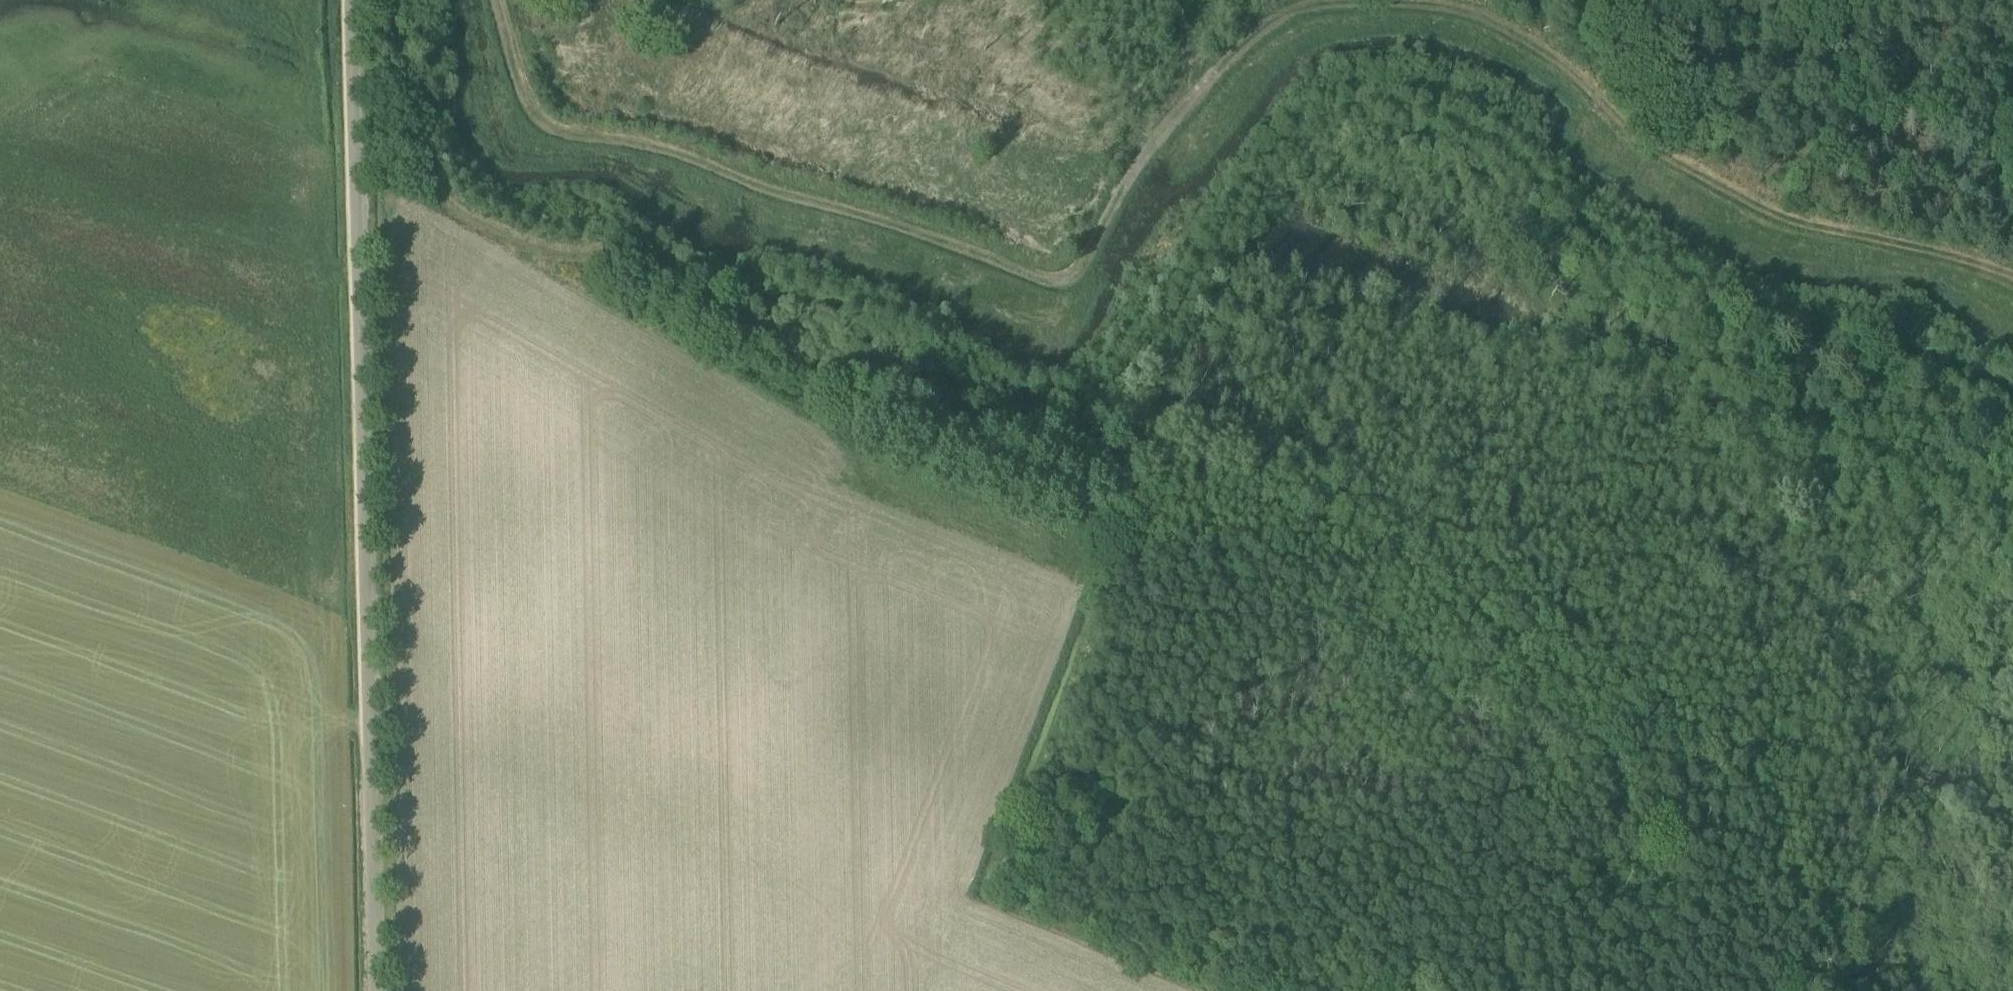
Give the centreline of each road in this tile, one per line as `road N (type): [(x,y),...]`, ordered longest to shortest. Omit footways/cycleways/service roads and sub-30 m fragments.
road 1 (track): [(485,0),(535,130),(679,160),(751,195),(1036,288),(1067,282),(1126,192),(1214,84),(1293,18),(1348,0)]
road 2 (unclassified): [(369,990),(345,0)]
road 3 (track): [(1485,0),(1526,17),(1632,123),(1718,190),(1798,229),(1890,240),(2012,281)]

